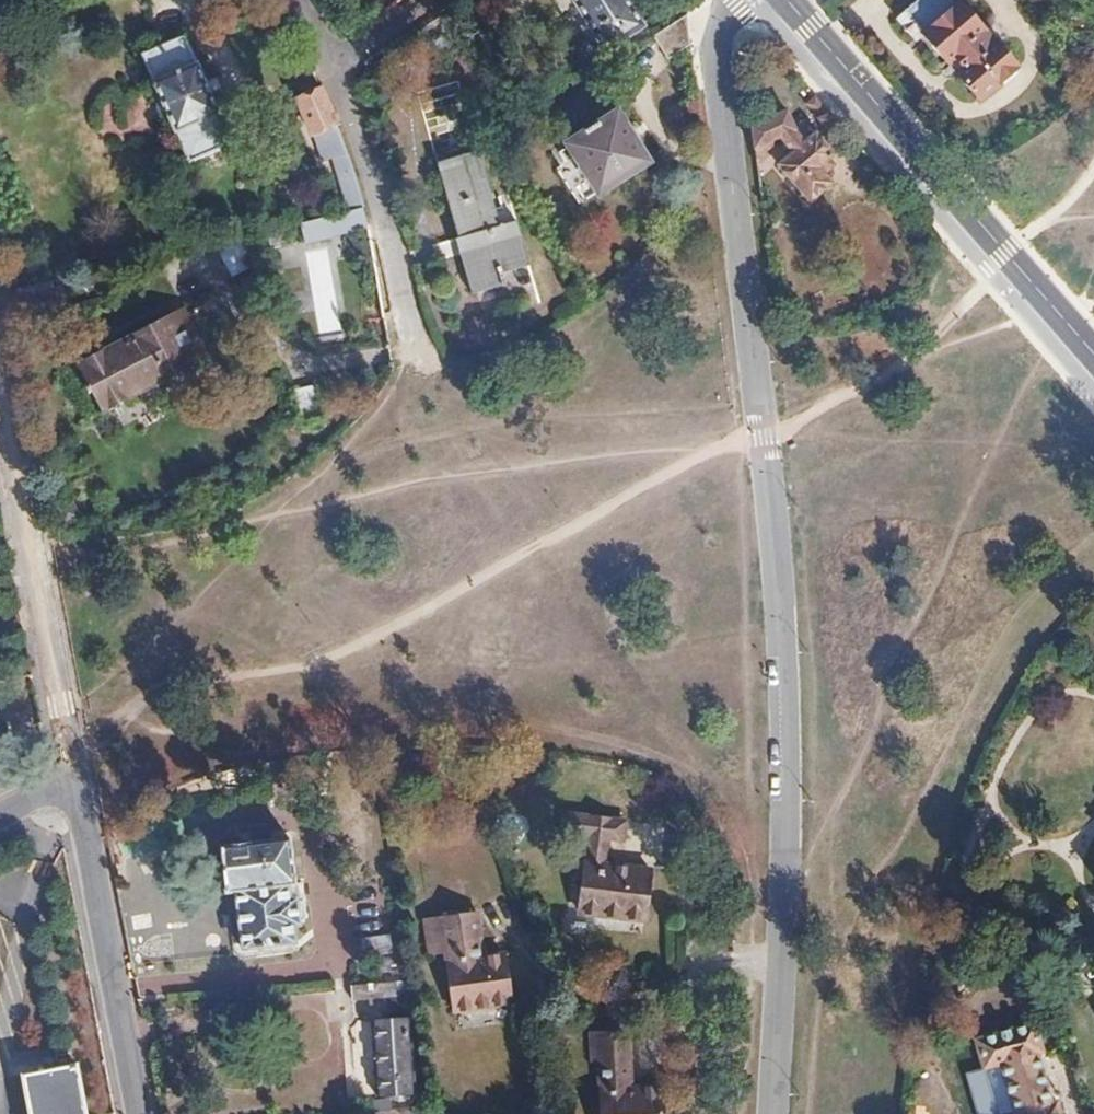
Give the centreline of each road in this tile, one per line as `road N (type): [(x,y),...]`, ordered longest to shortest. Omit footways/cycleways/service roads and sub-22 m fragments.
road 1 (tertiary): [(770,1113),(783,699),(765,440),(717,54),(719,31),(742,0)]
road 2 (secondary): [(785,0),(1093,353)]
road 3 (residential): [(77,781),(0,378)]
road 4 (residential): [(141,1113),(77,781)]
road 5 (residential): [(425,358),(363,137),(329,60)]

